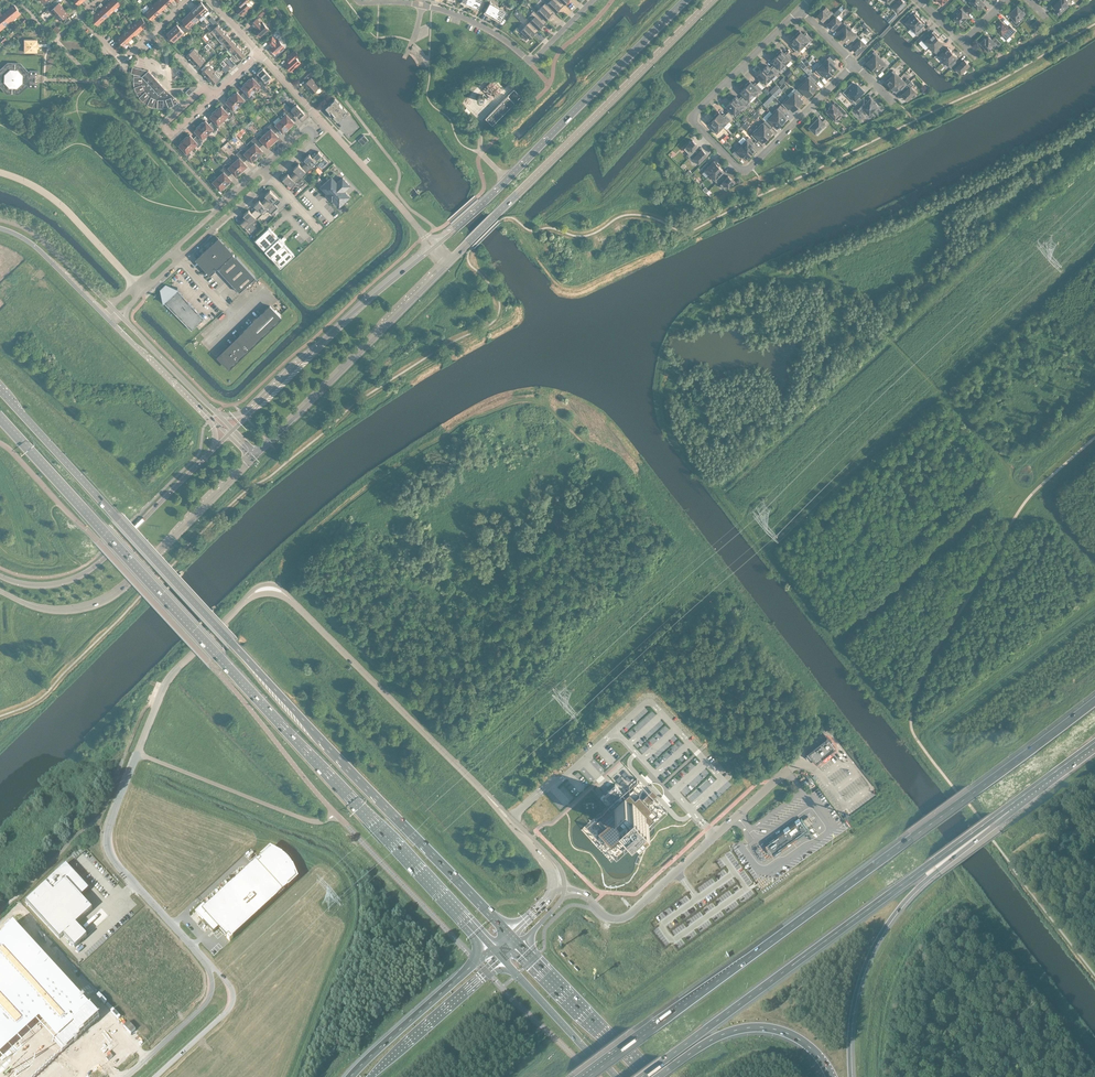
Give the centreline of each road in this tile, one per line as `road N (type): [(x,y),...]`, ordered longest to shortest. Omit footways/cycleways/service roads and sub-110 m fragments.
road 1 (track): [(274,594),(287,559),(344,507),(457,426),(514,402),(547,406),(625,476),(644,483),(683,529),(684,552),(459,761)]
road 2 (primary): [(510,936),(0,389)]
road 3 (primary): [(0,416),(492,948)]
road 4 (motorway): [(1094,701),(588,1076)]
road 5 (unclassified): [(335,814),(225,680),(0,443)]
road 6 (motorway): [(641,1076),(1007,807)]
road 7 (residential): [(800,9),(694,115),(696,125),(746,170),(854,64)]
road 8 (primary): [(449,261),(711,0)]
road 9 (motorway): [(851,1076),(854,1006),(874,947),(914,892),(1007,807)]
road 10 (primary): [(0,591),(50,611),(103,603),(252,459)]
road 11 (unclassified): [(797,762),(628,916),(609,918),(582,895)]
road 12 (tertiary): [(486,795),(287,596)]
road 13 (primary): [(257,454),(449,261)]
road 14 (primary): [(214,448),(84,574),(42,586),(0,576)]
road 15 (residential): [(435,246),(260,53)]
road 16 (primary): [(435,246),(245,416)]
road 17 (primary): [(685,0),(507,179)]
road 18 (tertiary): [(138,754),(113,813),(108,850),(207,964)]
road 19 (unclassified): [(335,814),(307,820),(138,754)]
road 20 (unclassified): [(477,961),(335,814)]
road 21 (motorway): [(658,1076),(722,1035),(761,1028),(799,1040),(831,1076)]
road 22 (tertiary): [(247,599),(171,675),(138,754)]
road 23 (trunk): [(644,1076),(518,944)]
road 24 (unclassified): [(135,285),(61,205),(0,172)]
road 25 (motorway): [(477,961),(351,1076)]
road 26 (trunk): [(502,959),(609,1076)]
road 27 (motorway): [(371,1076),(487,972)]
road 28 (tertiary): [(155,1076),(229,1010),(231,988),(207,964)]
road 29 (unclassified): [(593,1076),(487,972)]
road 30 (tertiary): [(207,964),(212,982),(202,1009),(127,1076)]
road 31 (primary): [(108,319),(211,419)]
road 32 (primary): [(111,307),(42,240),(0,219)]
road 33 (primary): [(0,228),(35,247),(108,319)]
road 34 (primary): [(219,415),(120,316)]
road 35 (residential): [(205,86),(163,125),(171,134),(213,95)]
road 36 (tertiary): [(564,888),(558,864),(486,795)]
road 37 (residential): [(270,176),(310,132),(262,168)]
road 38 (tertiary): [(486,795),(550,867),(554,889)]

